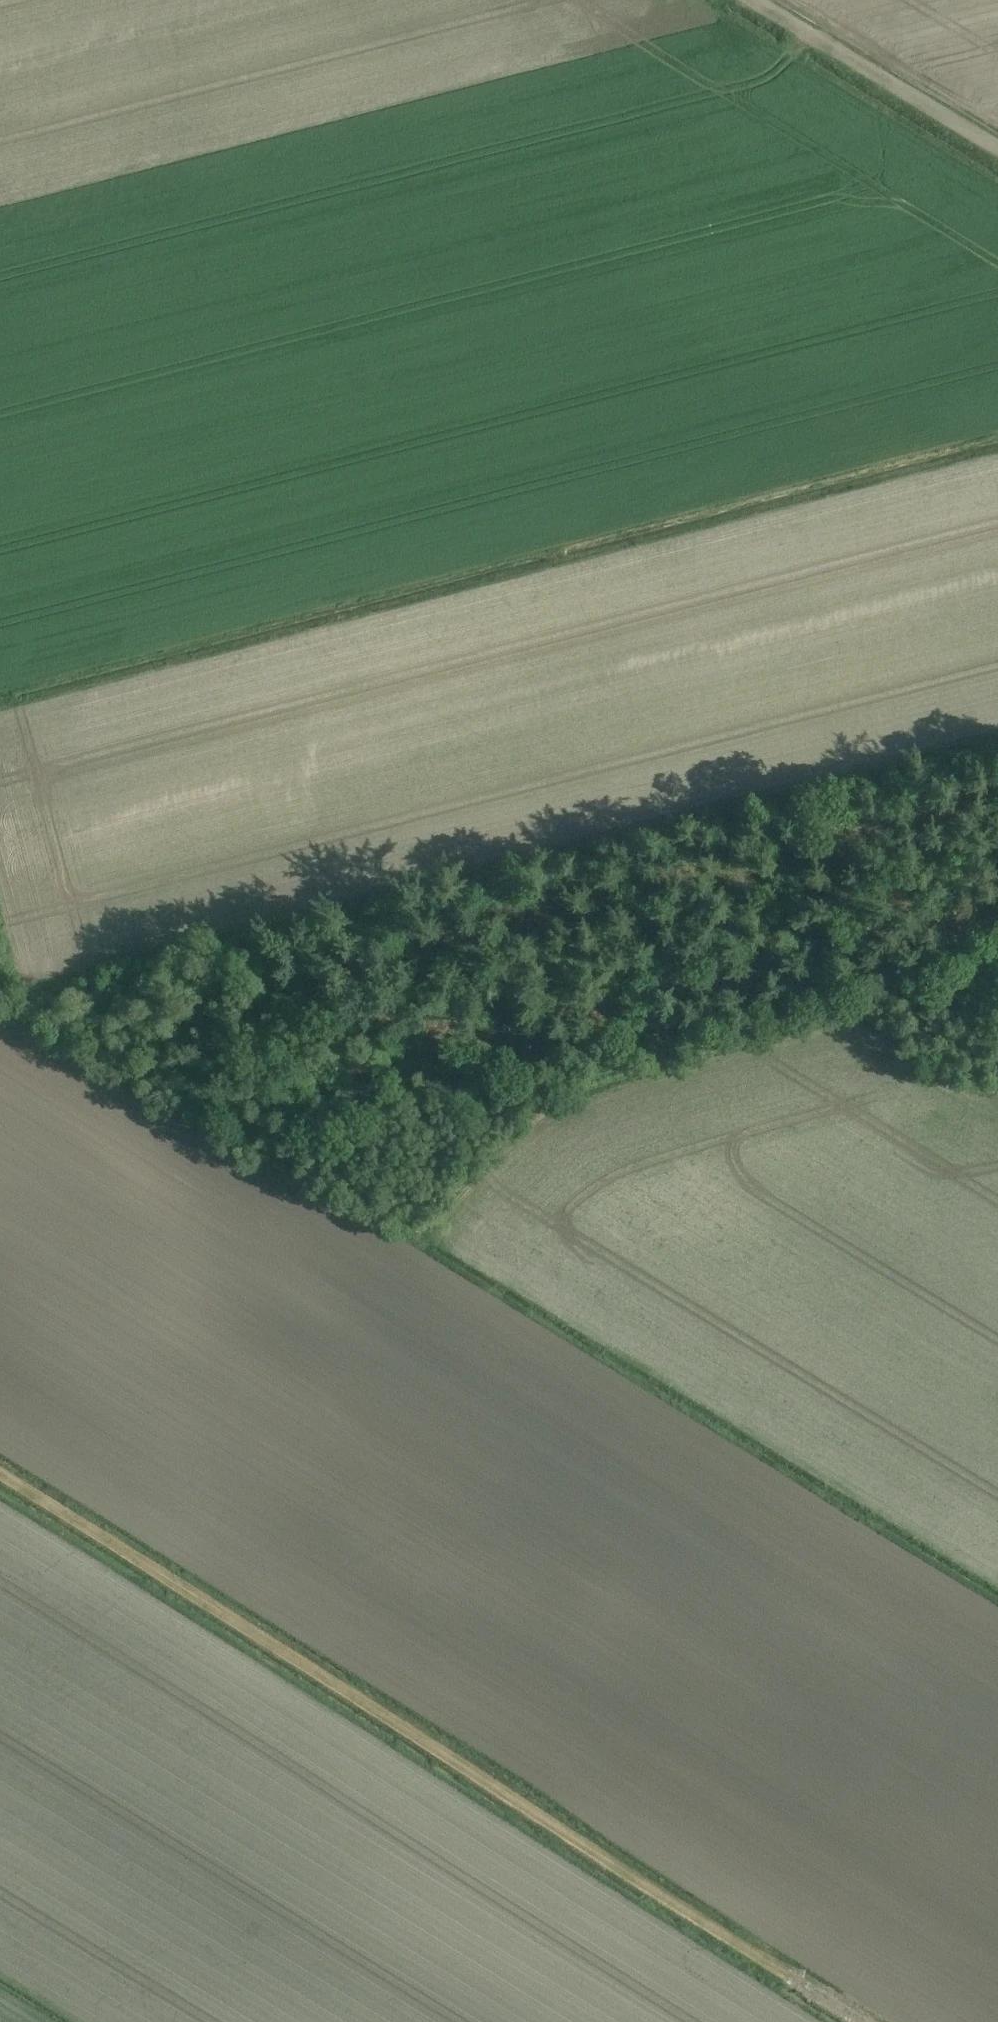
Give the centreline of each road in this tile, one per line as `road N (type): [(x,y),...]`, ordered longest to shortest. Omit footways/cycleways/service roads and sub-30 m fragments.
road 1 (track): [(867,2021),(0,1483)]
road 2 (track): [(756,0),(997,147)]

